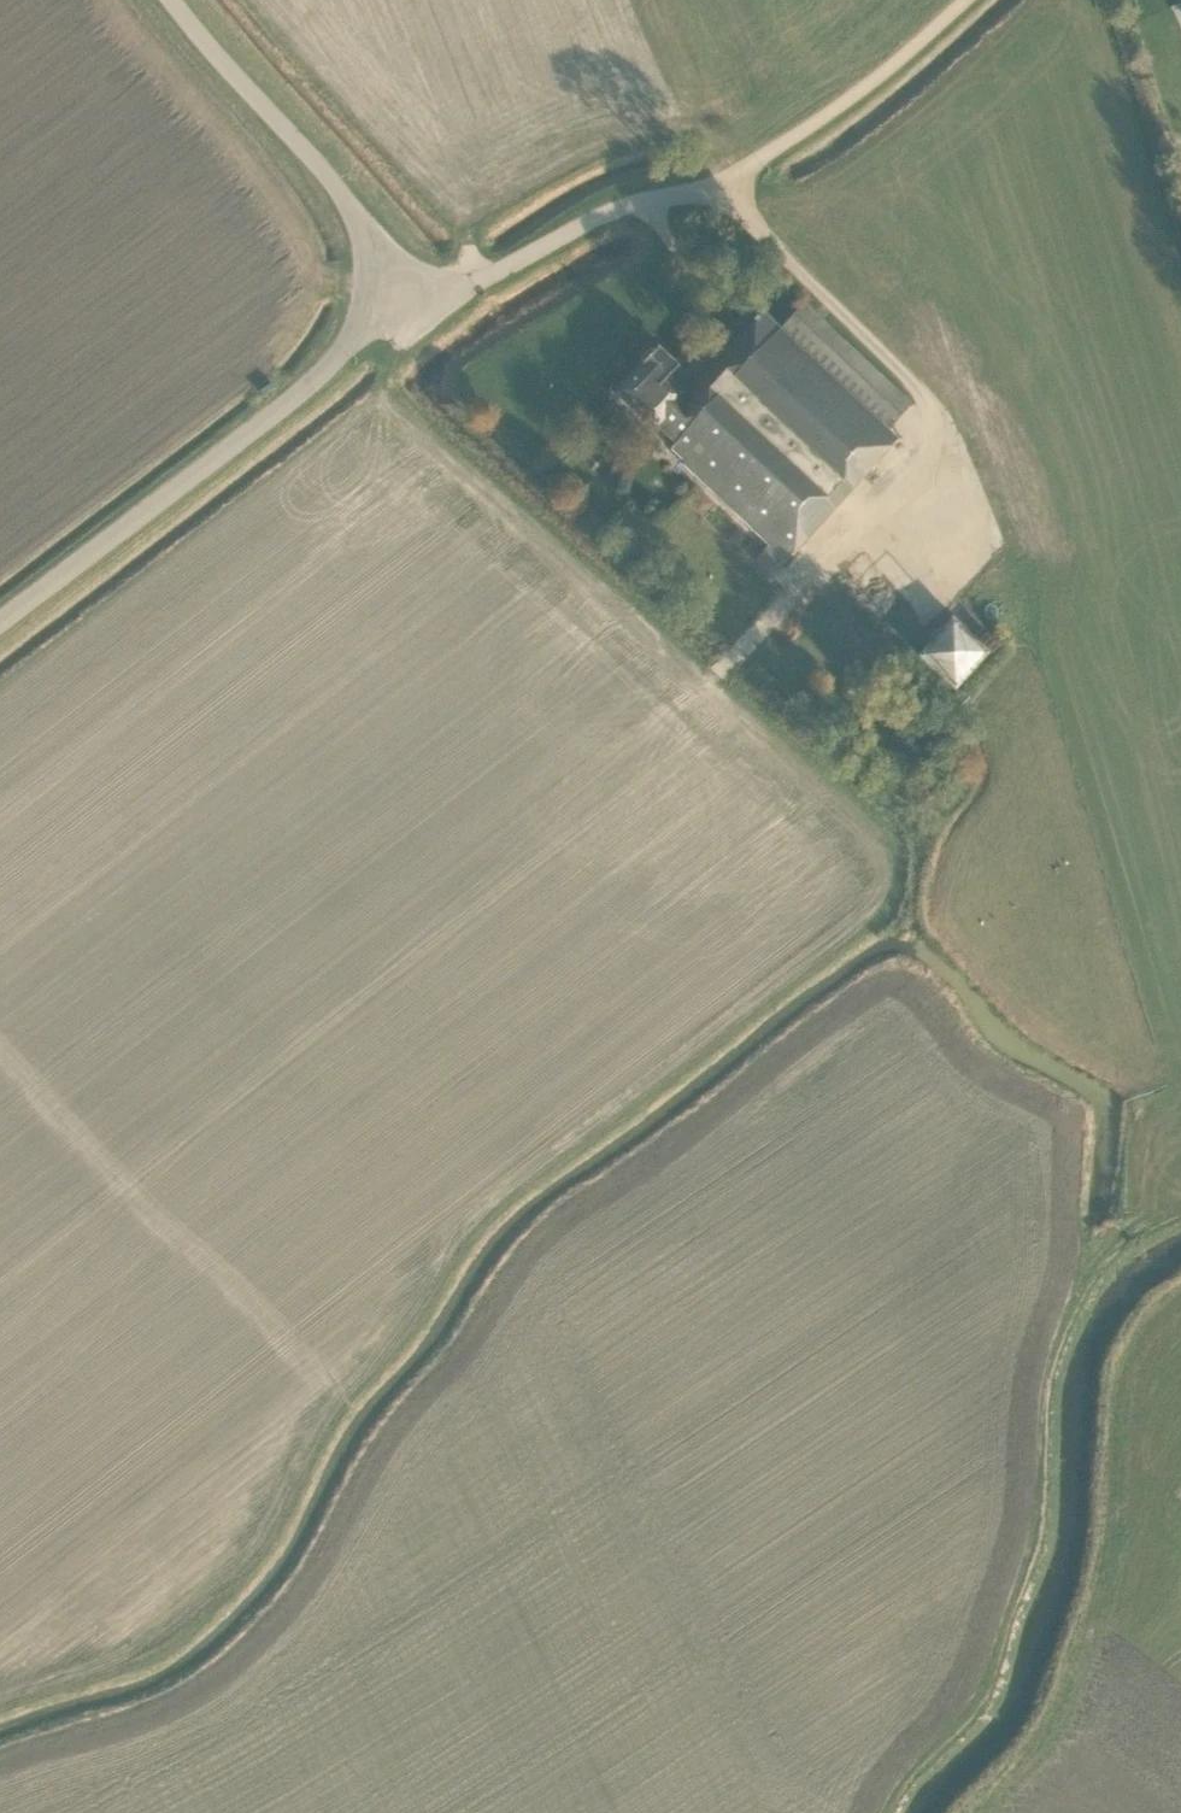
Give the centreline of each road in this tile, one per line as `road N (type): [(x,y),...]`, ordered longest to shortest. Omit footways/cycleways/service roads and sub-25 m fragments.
road 1 (unclassified): [(0,625),(285,402),(367,316),(373,253),(361,218),(173,0)]

